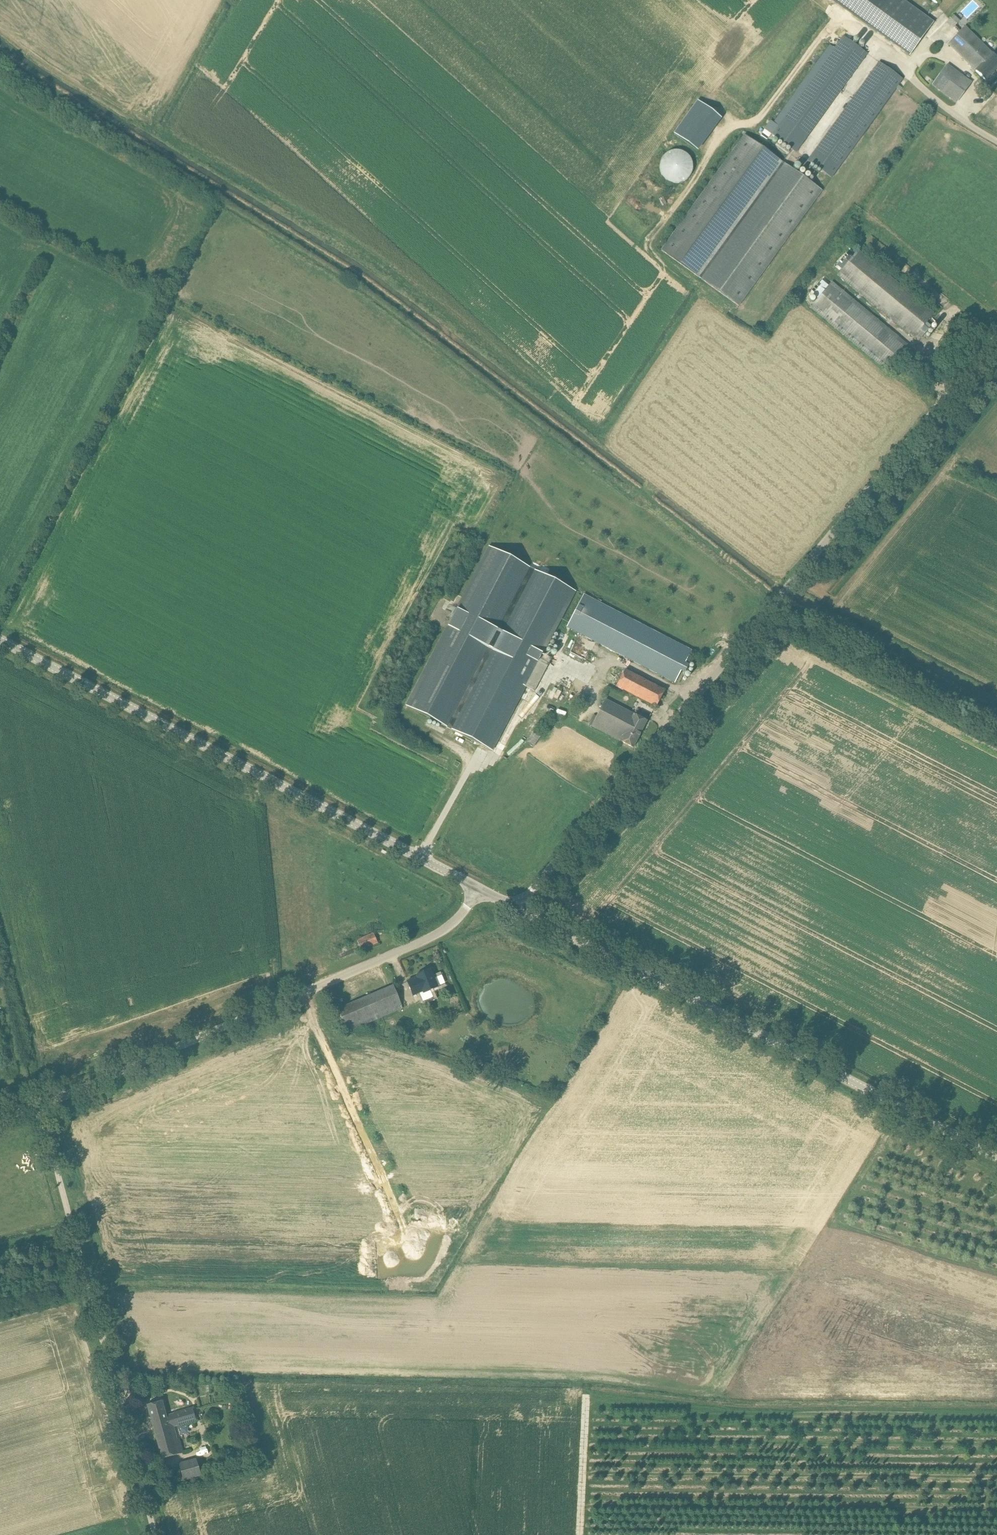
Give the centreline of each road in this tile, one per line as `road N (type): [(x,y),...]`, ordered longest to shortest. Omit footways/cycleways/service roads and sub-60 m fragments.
road 1 (track): [(641,489),(430,330),(0,55)]
road 2 (unclassified): [(518,902),(996,336)]
road 3 (unclassified): [(996,1155),(518,902)]
road 4 (unclassified): [(476,883),(0,643)]
road 5 (unclassified): [(35,1108),(416,945),(461,914),(476,883)]
road 6 (unclassified): [(152,1534),(35,1108)]

